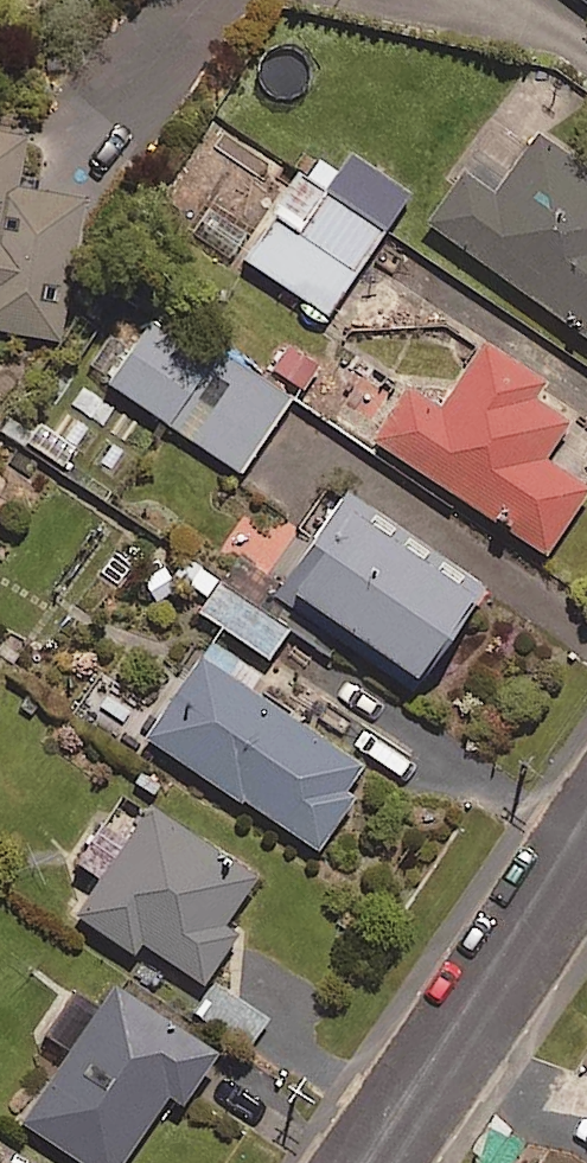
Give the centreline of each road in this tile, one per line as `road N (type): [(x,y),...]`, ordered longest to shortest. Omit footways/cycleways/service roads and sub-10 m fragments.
road 1 (residential): [(586,849),(374,1162)]

